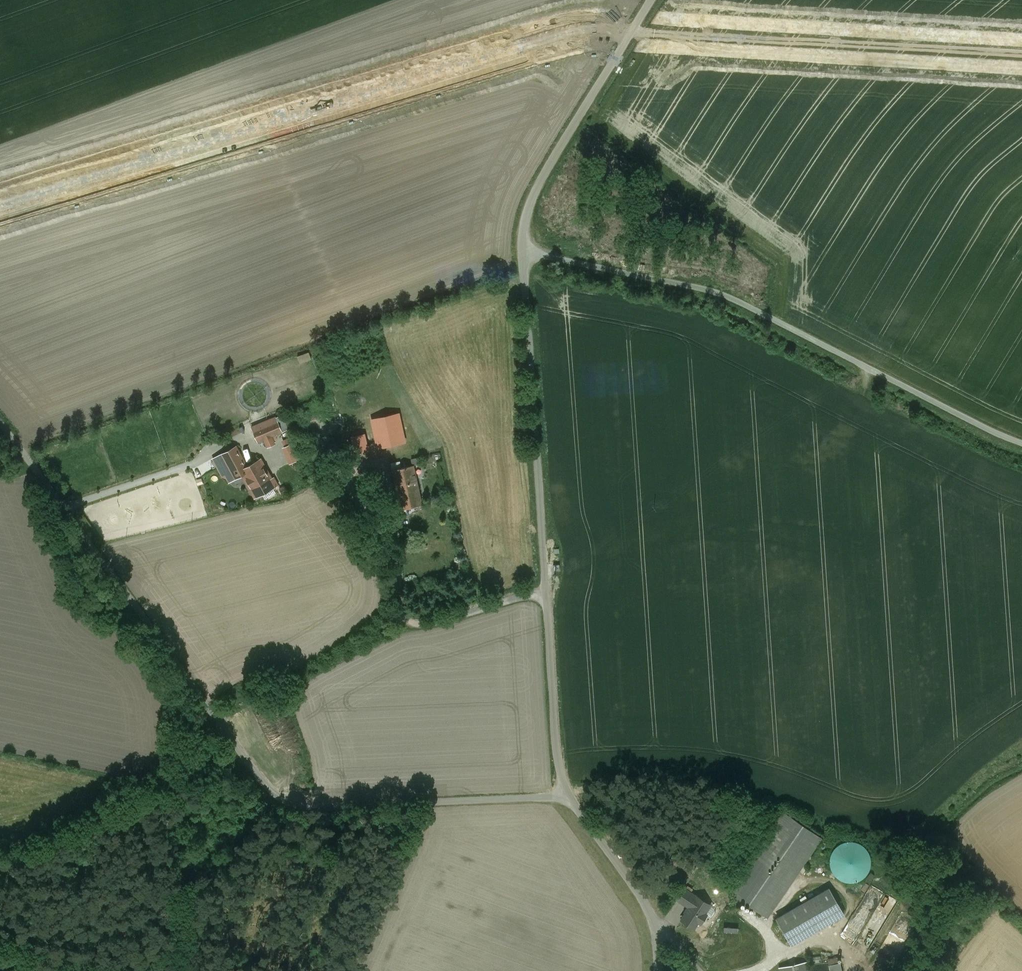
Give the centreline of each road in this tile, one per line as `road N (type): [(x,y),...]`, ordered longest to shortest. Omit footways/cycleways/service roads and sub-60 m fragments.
road 1 (unclassified): [(654,0),(543,179),(525,225),(545,595),(558,760),(570,795)]
road 2 (unclassified): [(570,795),(321,808),(280,797),(0,418)]
road 3 (unclassified): [(570,795),(645,901),(657,970)]

